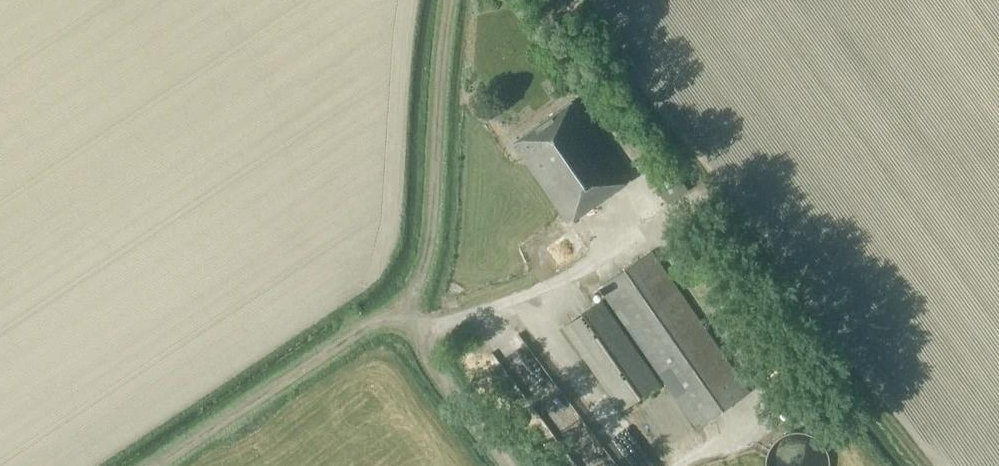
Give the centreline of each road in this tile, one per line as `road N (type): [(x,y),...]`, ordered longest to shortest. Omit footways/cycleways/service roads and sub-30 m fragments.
road 1 (track): [(449,0),(432,209),(412,308),(331,349),(156,465)]
road 2 (unclassified): [(513,465),(425,351),(412,308)]

